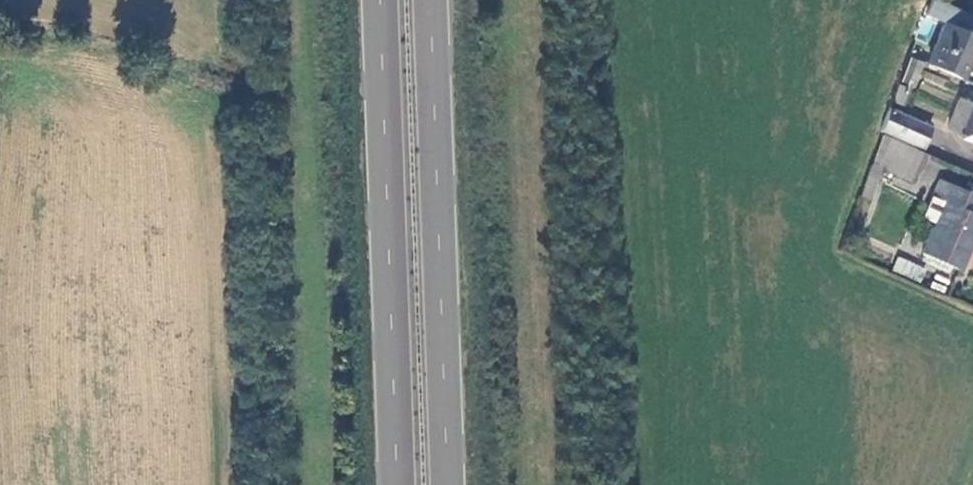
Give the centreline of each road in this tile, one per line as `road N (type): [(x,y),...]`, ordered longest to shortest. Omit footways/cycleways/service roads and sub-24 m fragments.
road 1 (trunk): [(381,0),(397,484)]
road 2 (trunk): [(448,484),(432,0)]
road 3 (track): [(212,63),(0,20)]

